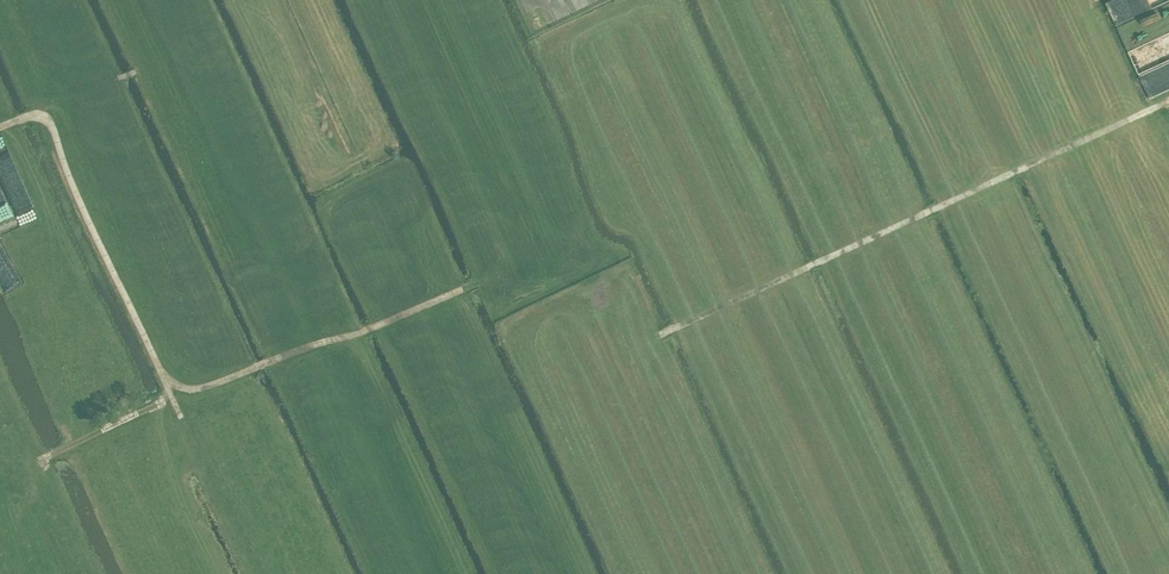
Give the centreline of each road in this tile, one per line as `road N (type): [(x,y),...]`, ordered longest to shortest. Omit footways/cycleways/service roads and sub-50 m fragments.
road 1 (track): [(462,290),(367,331),(200,387),(182,386),(167,379),(83,210),(47,120),(0,128)]
road 2 (track): [(1168,98),(681,326)]

